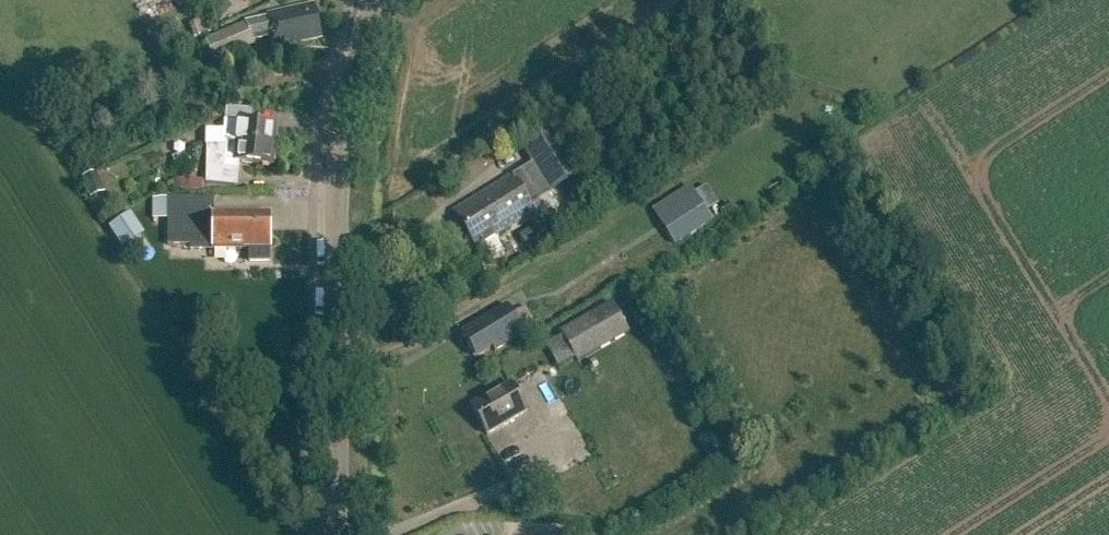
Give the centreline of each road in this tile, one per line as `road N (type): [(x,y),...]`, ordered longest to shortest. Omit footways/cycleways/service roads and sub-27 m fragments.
road 1 (tertiary): [(337,534),(338,203),(373,0)]

